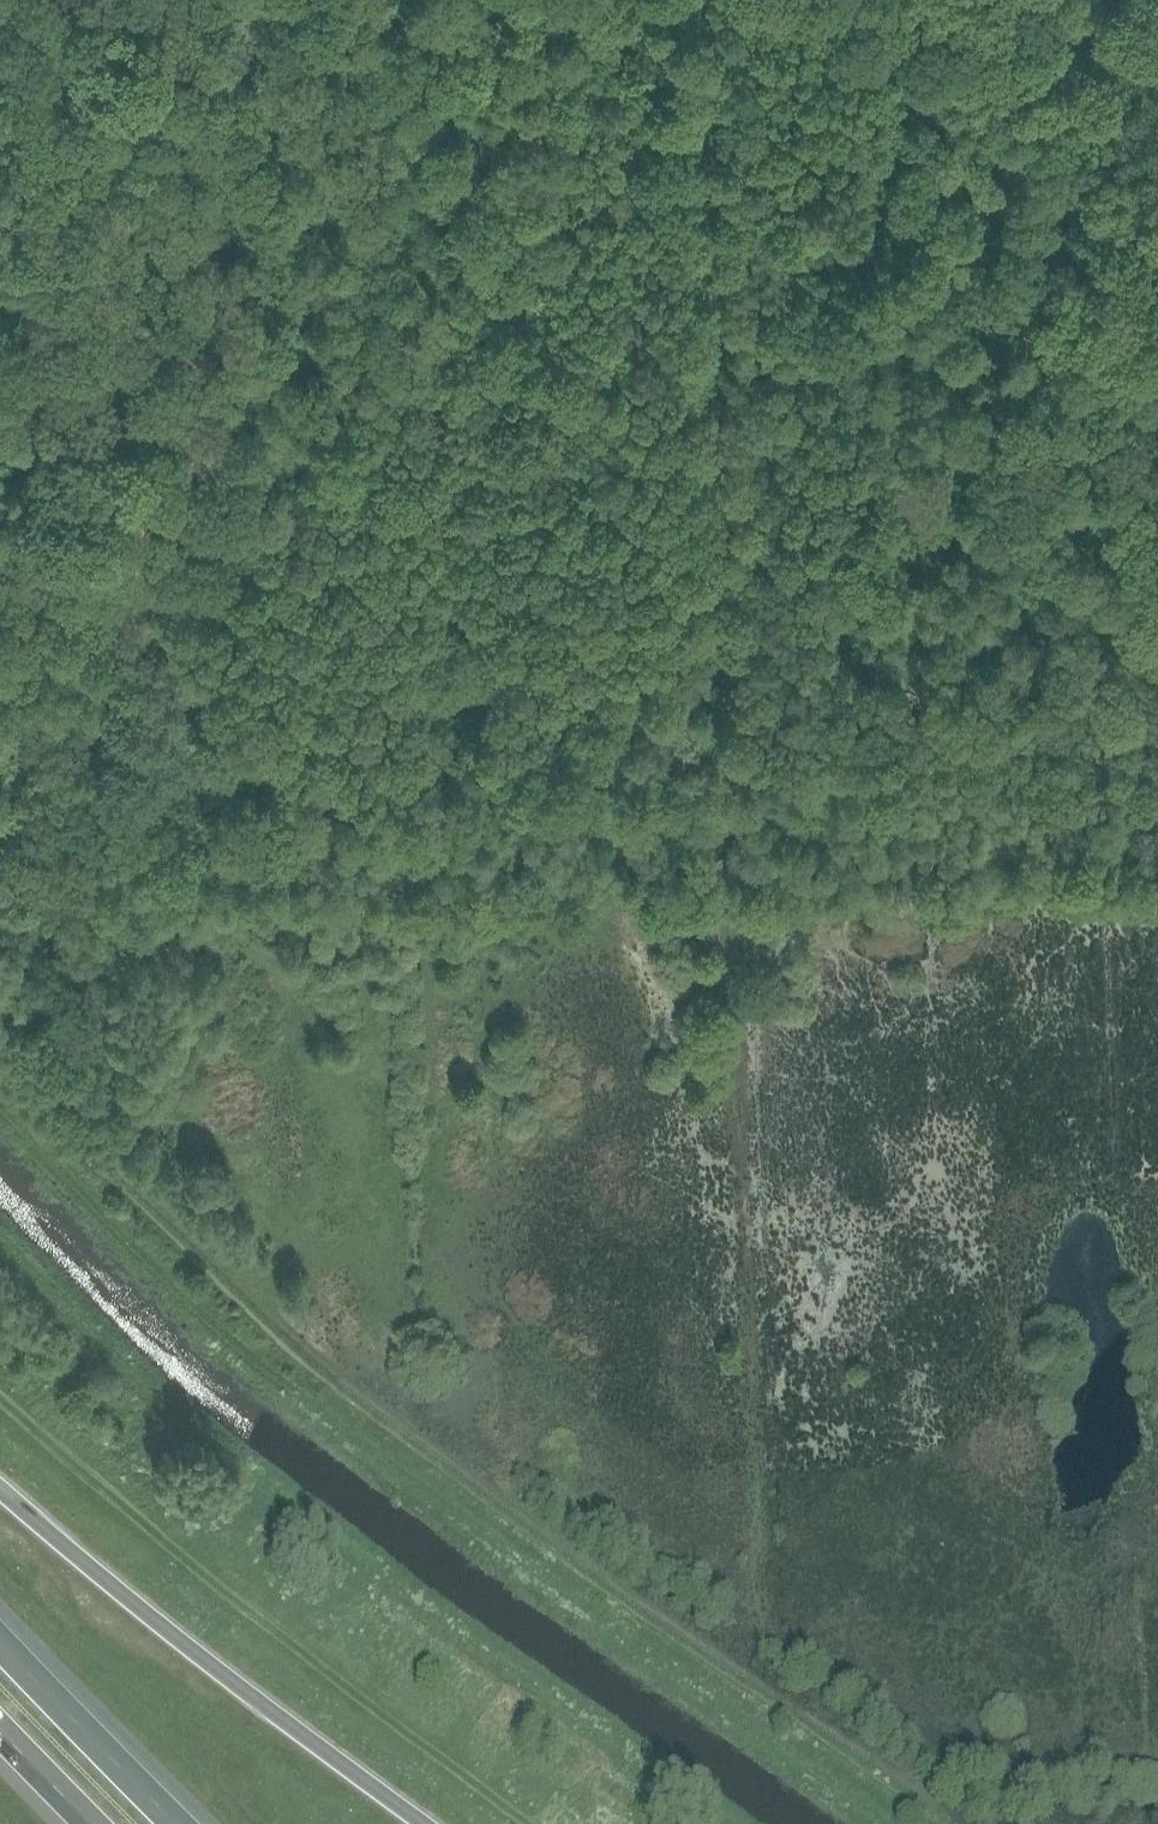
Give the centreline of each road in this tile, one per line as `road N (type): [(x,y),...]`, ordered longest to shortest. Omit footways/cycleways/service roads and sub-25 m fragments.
road 1 (motorway): [(425,1823),(261,1703),(0,1489)]
road 2 (motorway): [(181,1823),(0,1639)]
road 3 (motorway): [(0,1728),(93,1823)]

